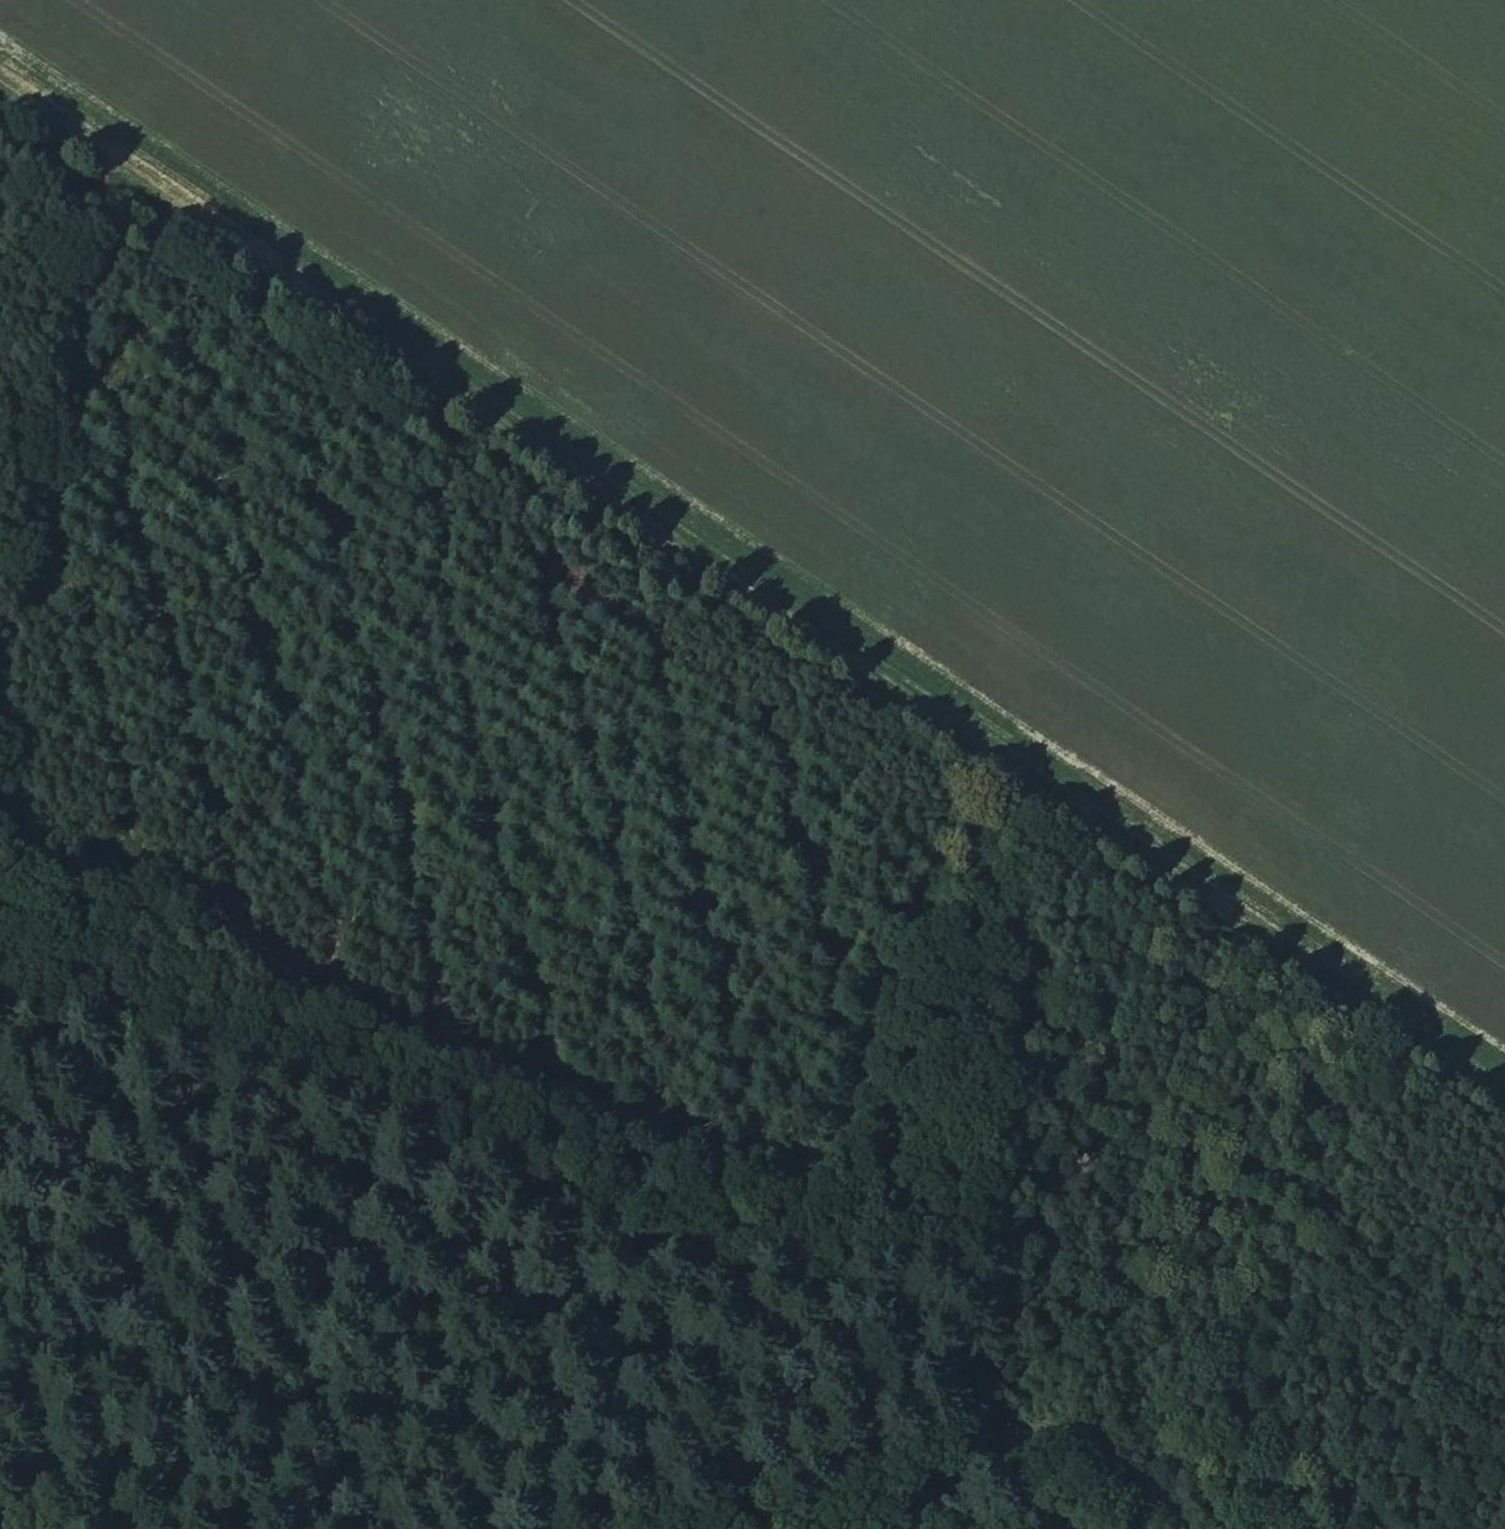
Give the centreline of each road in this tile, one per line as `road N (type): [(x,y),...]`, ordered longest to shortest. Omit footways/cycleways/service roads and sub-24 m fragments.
road 1 (track): [(1504,1138),(0,118)]
road 2 (track): [(510,1528),(740,1414),(897,1402),(1037,1421),(1101,1444),(1131,1465),(1121,1528)]

